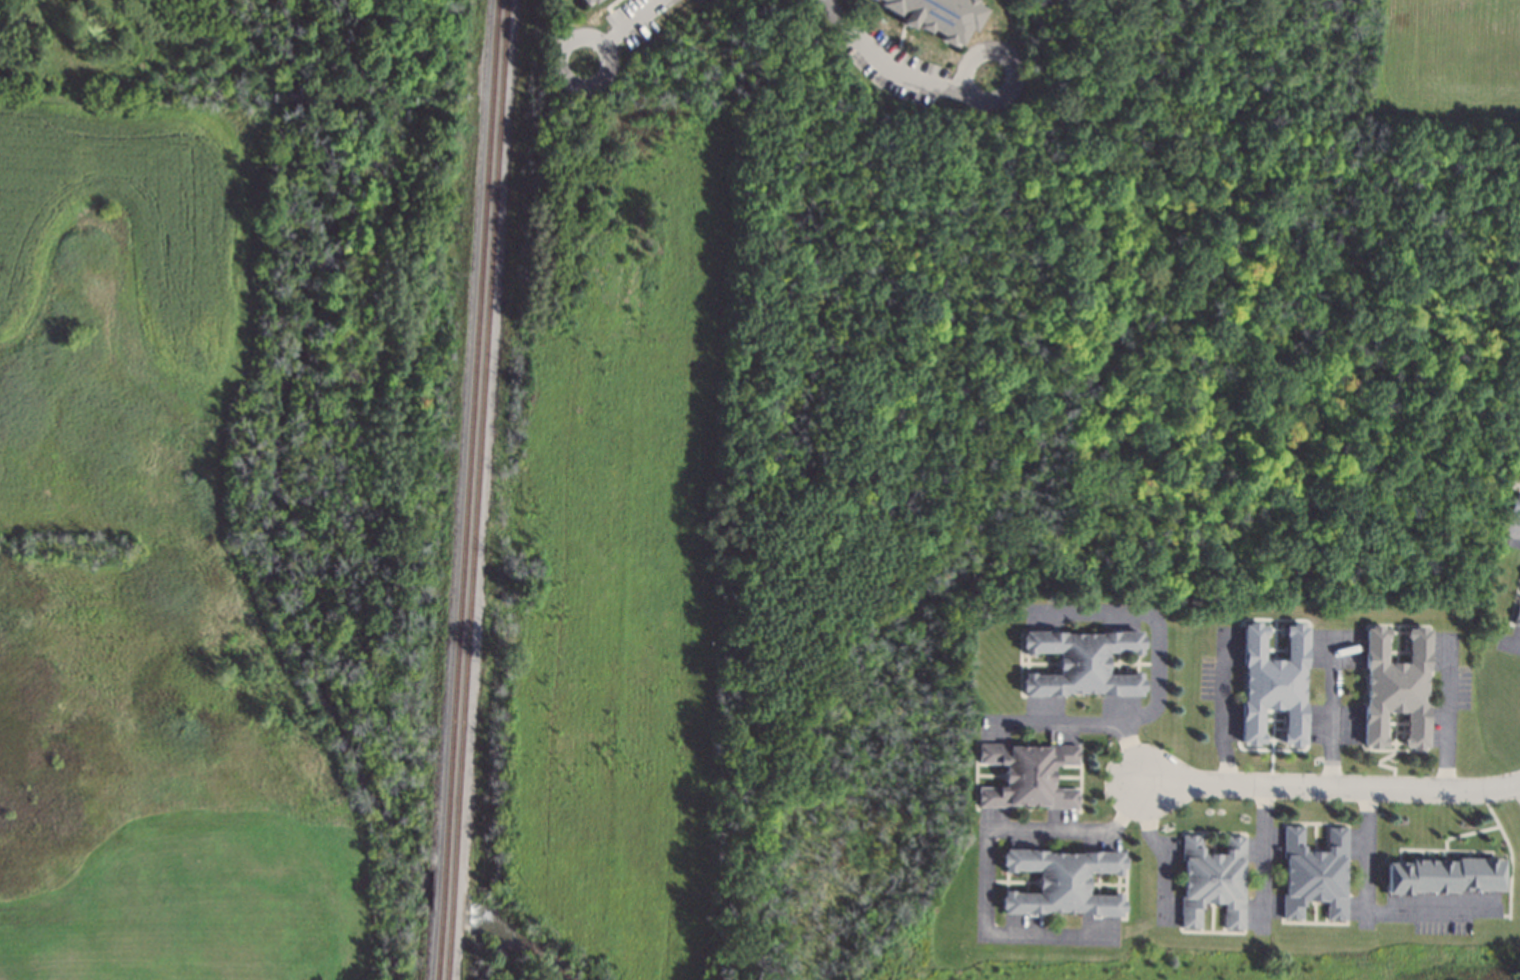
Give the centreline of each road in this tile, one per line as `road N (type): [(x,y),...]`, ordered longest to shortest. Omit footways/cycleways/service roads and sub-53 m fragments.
road 1 (residential): [(1519,785),(1504,791),(1139,785)]

